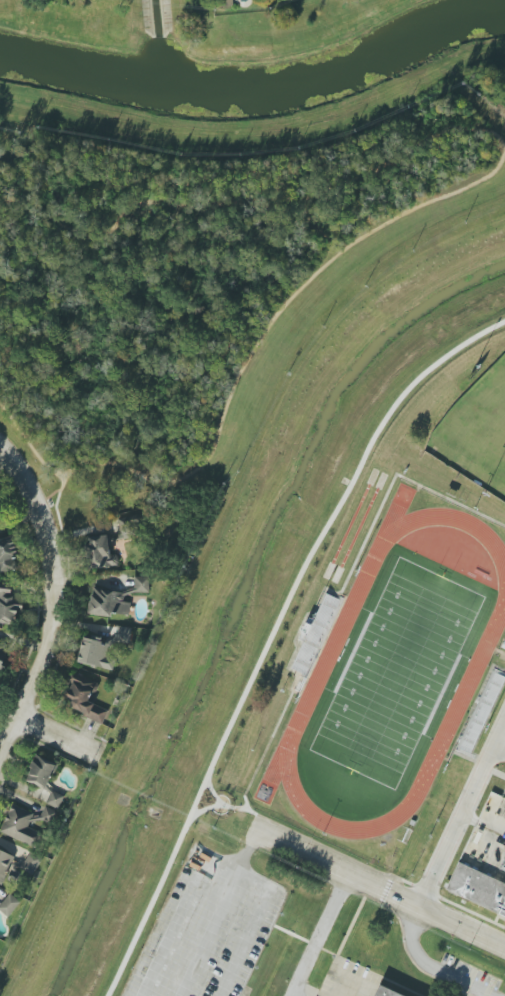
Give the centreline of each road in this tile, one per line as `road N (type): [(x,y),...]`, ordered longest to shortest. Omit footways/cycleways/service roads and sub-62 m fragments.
road 1 (residential): [(0,447),(31,492),(51,552),(51,624),(16,714)]
road 2 (residential): [(257,830),(504,946)]

